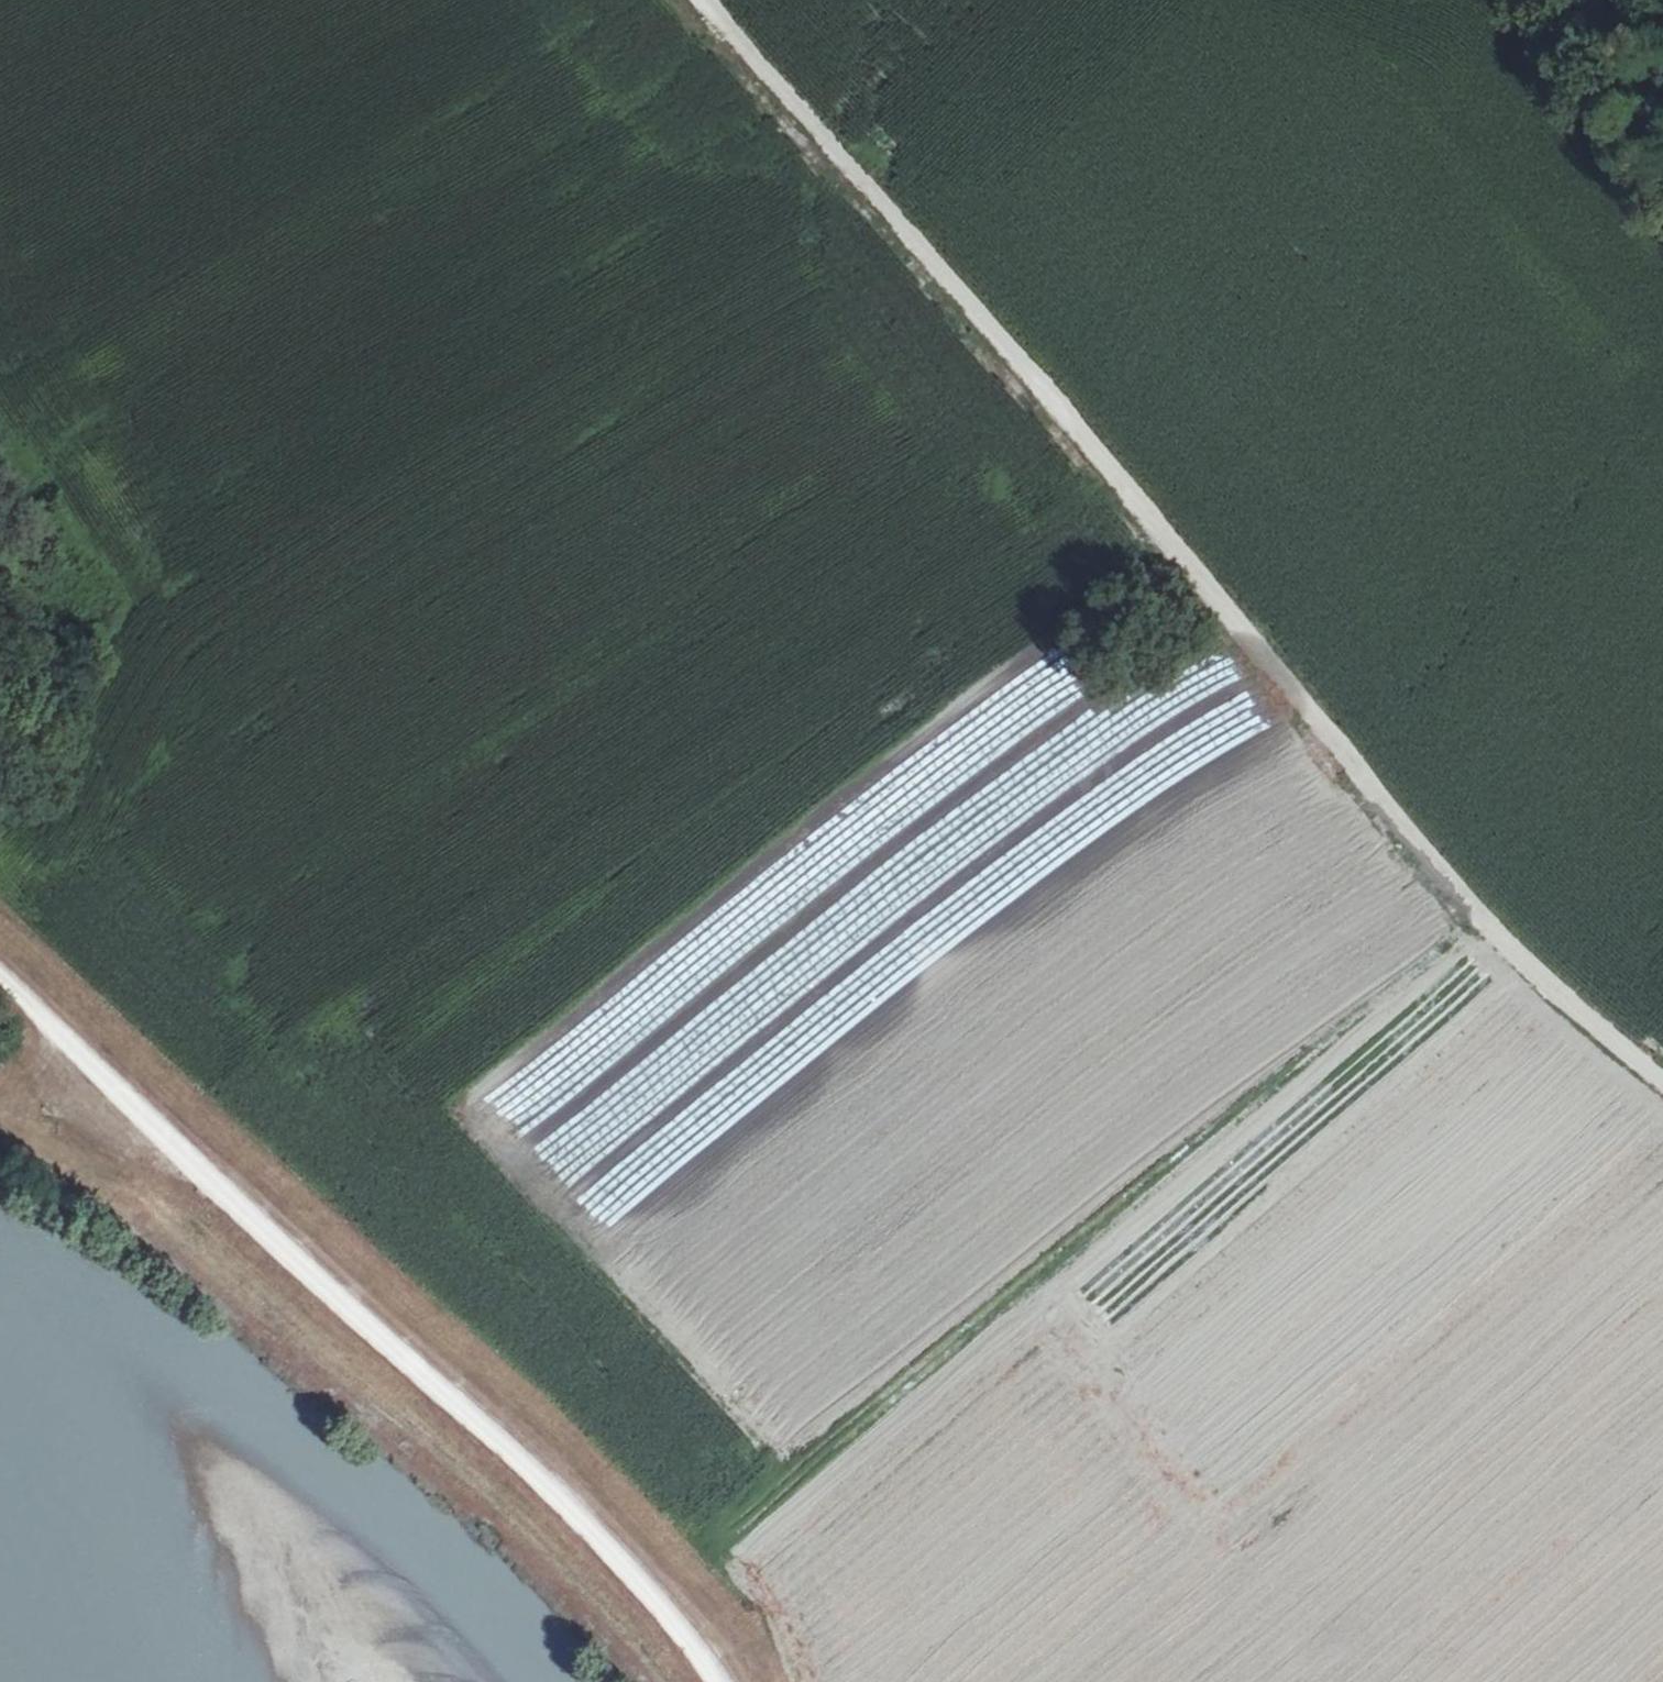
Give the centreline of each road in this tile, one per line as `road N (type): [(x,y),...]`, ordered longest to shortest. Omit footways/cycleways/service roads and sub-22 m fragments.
road 1 (track): [(699,0),(912,238),(1504,956),(1662,1089)]
road 2 (track): [(718,1681),(637,1579),(511,1455),(385,1349),(0,981)]

